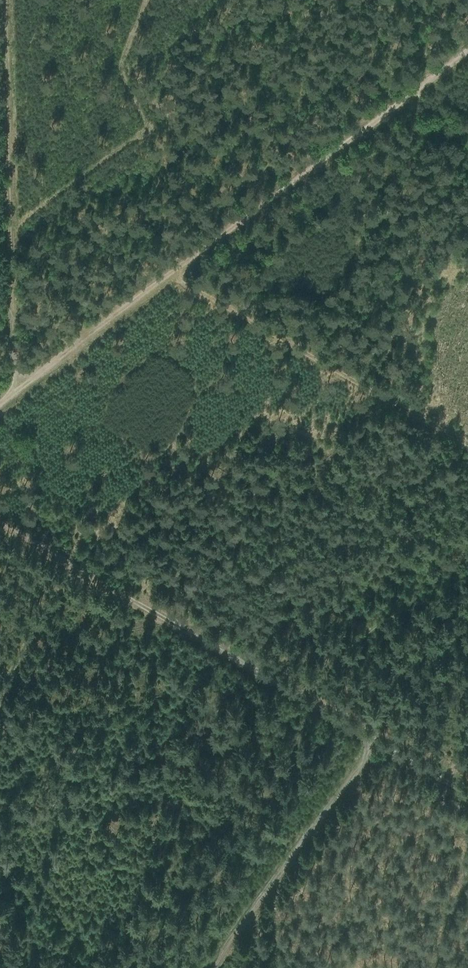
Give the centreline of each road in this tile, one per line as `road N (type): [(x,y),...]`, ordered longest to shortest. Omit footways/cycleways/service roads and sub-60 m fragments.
road 1 (track): [(467,55),(19,390)]
road 2 (track): [(467,785),(0,509)]
road 3 (track): [(19,390),(6,0)]
road 4 (track): [(183,268),(467,435)]
road 5 (track): [(207,967),(379,732)]

